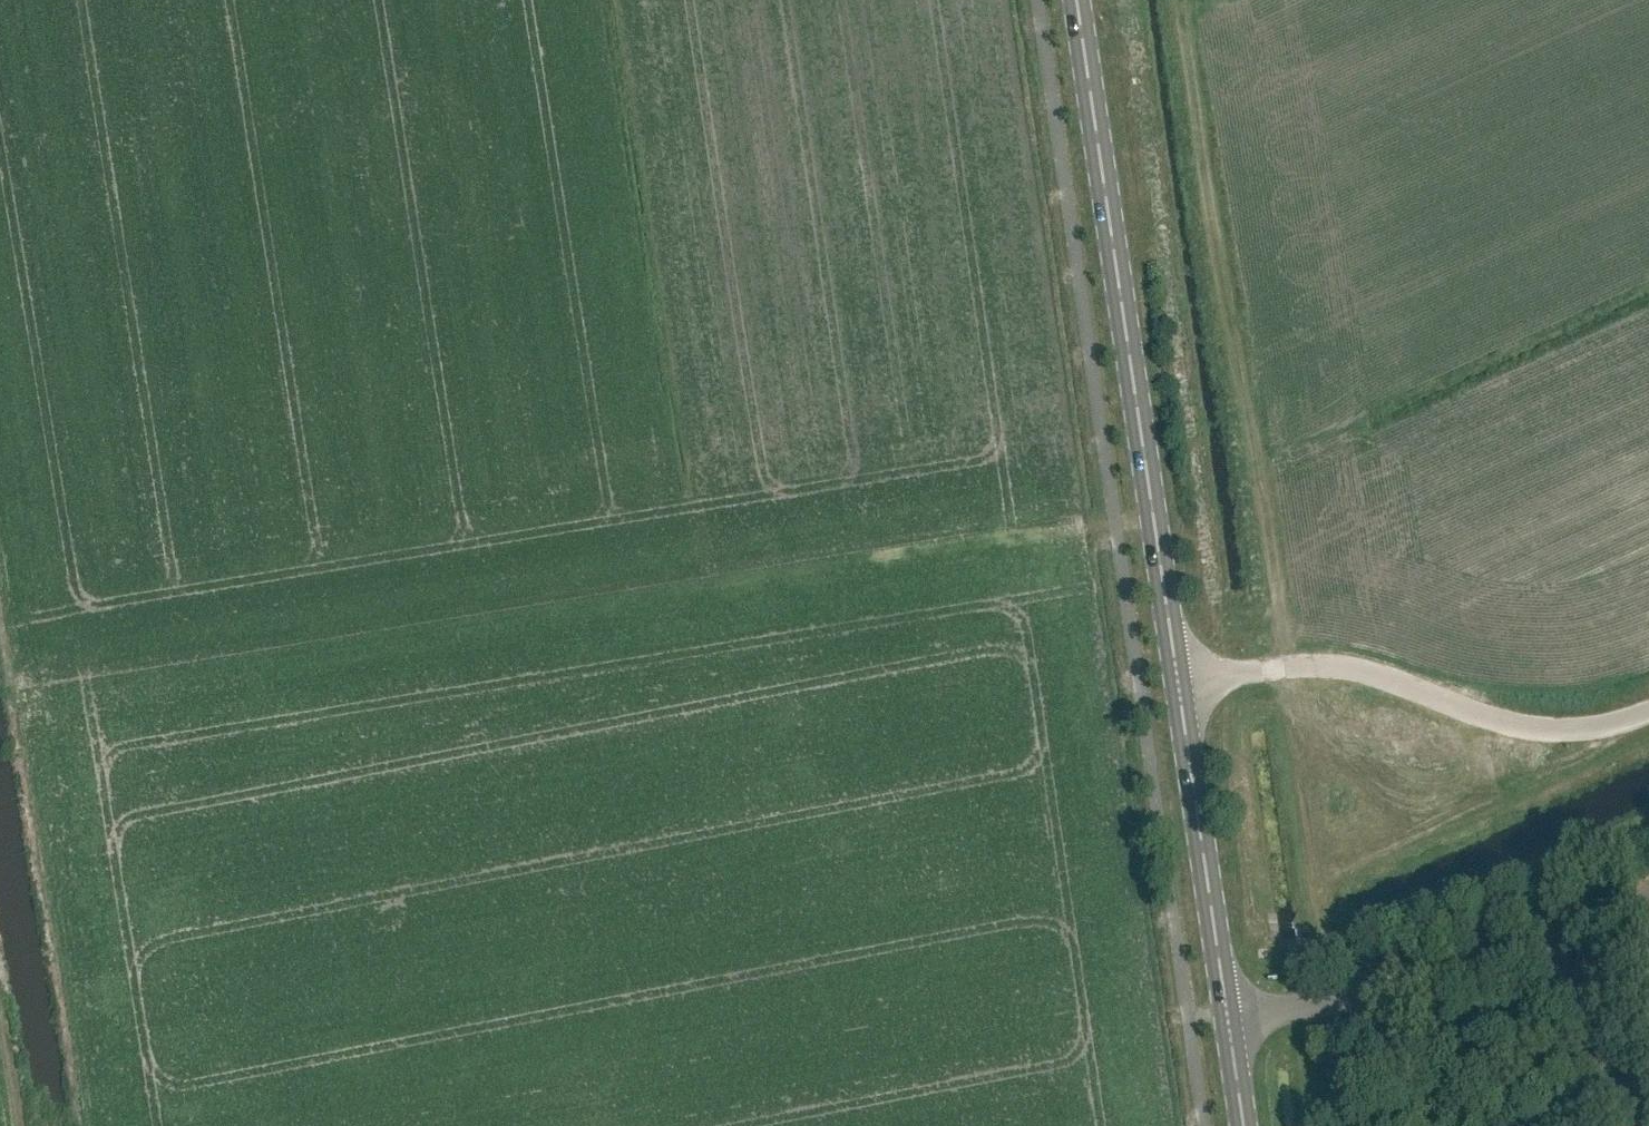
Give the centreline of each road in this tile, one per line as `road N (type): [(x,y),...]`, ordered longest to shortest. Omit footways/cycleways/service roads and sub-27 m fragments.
road 1 (secondary): [(1177,679),(1077,0)]
road 2 (unclassified): [(1177,679),(1264,666),(1364,672),(1501,723),(1546,729),(1591,729),(1648,710)]
road 3 (secondary): [(1243,1125),(1177,679)]

